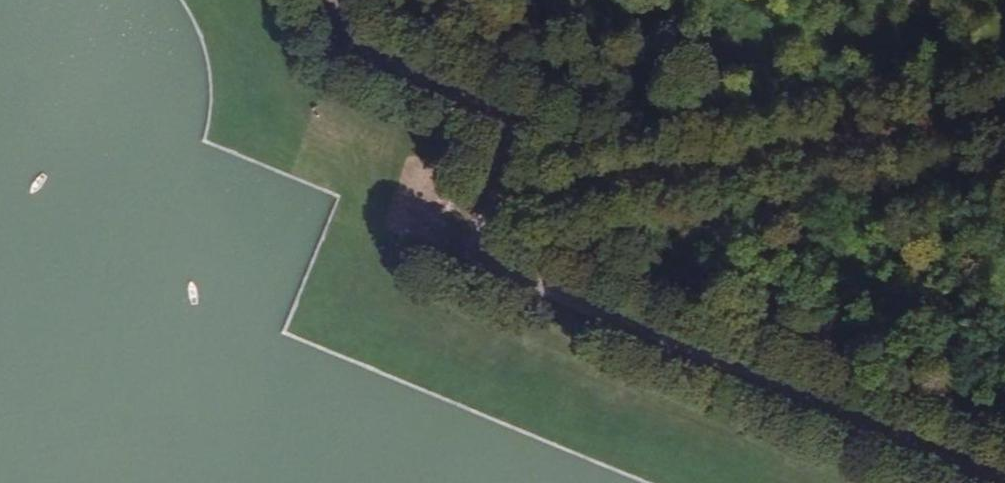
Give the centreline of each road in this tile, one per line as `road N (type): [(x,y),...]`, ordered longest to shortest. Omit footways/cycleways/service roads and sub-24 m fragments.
road 1 (track): [(1004,477),(467,255),(523,118),(345,45),(326,0)]
road 2 (track): [(1004,108),(490,195)]

